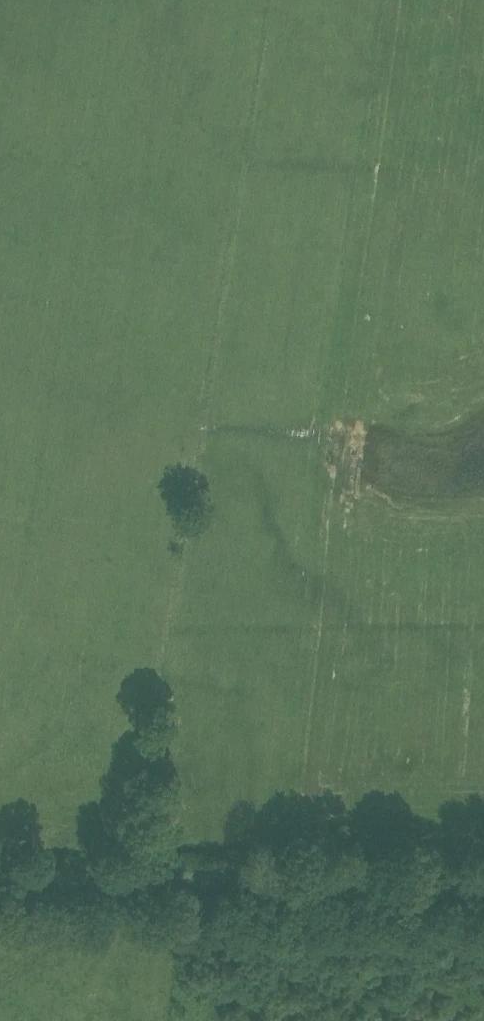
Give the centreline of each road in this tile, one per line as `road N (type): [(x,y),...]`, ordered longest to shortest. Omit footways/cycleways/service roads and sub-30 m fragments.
road 1 (unclassified): [(0,882),(483,893)]

